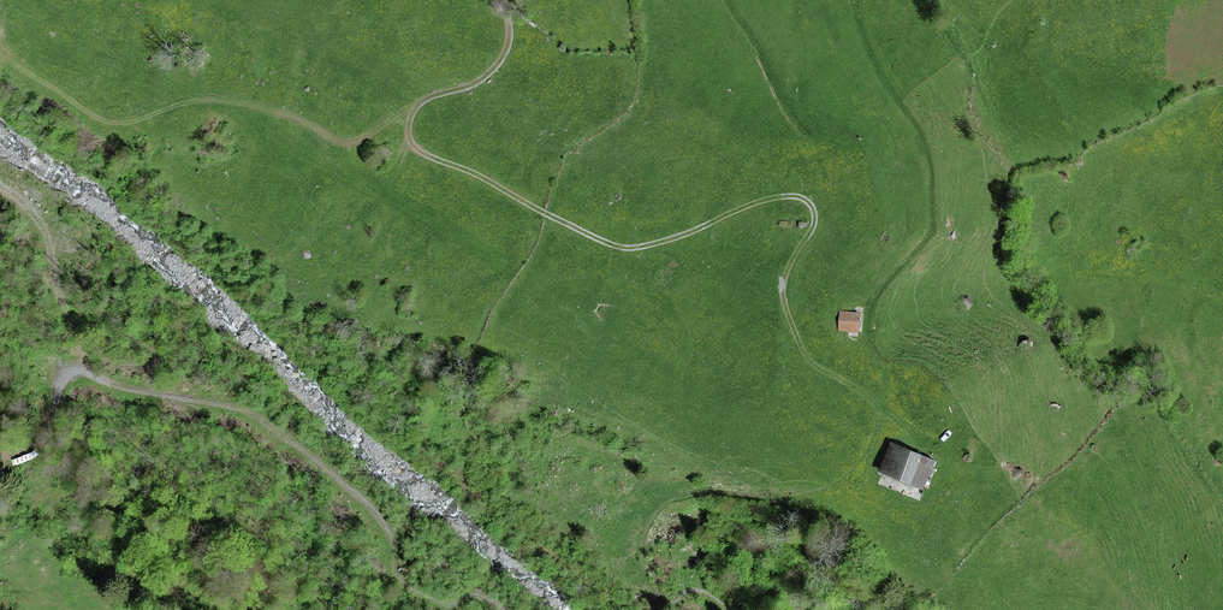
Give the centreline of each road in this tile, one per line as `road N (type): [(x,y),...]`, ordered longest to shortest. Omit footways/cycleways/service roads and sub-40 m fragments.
road 1 (track): [(503,0),(510,35),(501,60),(473,84),(417,106),(410,134),(418,148),(628,248),(760,202),(803,199),(816,219),(785,290),(804,351),(948,459)]
road 2 (track): [(0,459),(41,441),(65,380),(86,371),(266,419),(389,528)]
road 3 (track): [(878,403),(865,322),(879,290),(929,237),(930,156),(919,125),(883,77),(853,0)]
road 4 (track): [(129,38),(191,87),(283,113),(335,139),(364,138),(417,106)]

